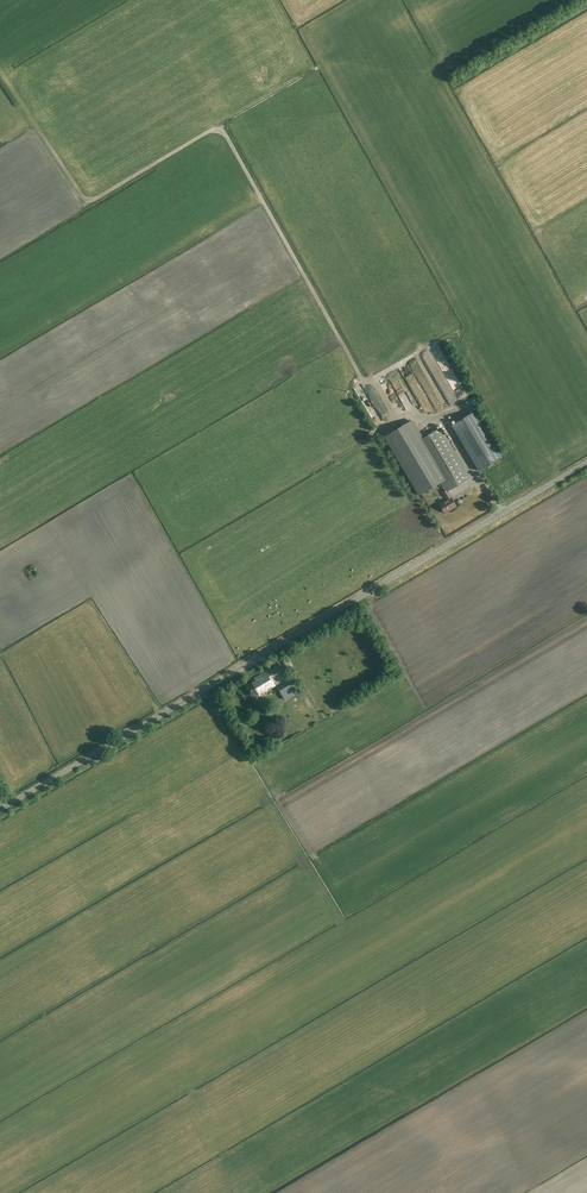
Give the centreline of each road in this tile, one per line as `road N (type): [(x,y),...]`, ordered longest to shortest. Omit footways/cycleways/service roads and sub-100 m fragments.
road 1 (tertiary): [(0,811),(586,464)]
road 2 (track): [(364,378),(219,128),(93,197)]

